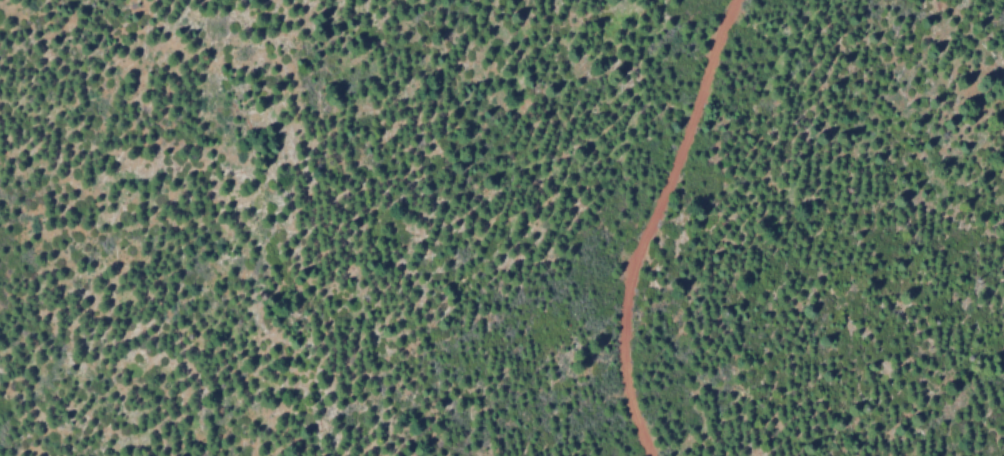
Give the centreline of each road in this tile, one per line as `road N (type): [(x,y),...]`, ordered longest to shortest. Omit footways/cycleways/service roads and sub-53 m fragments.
road 1 (track): [(652,455),(626,378),(623,317),(632,261),(735,0)]

